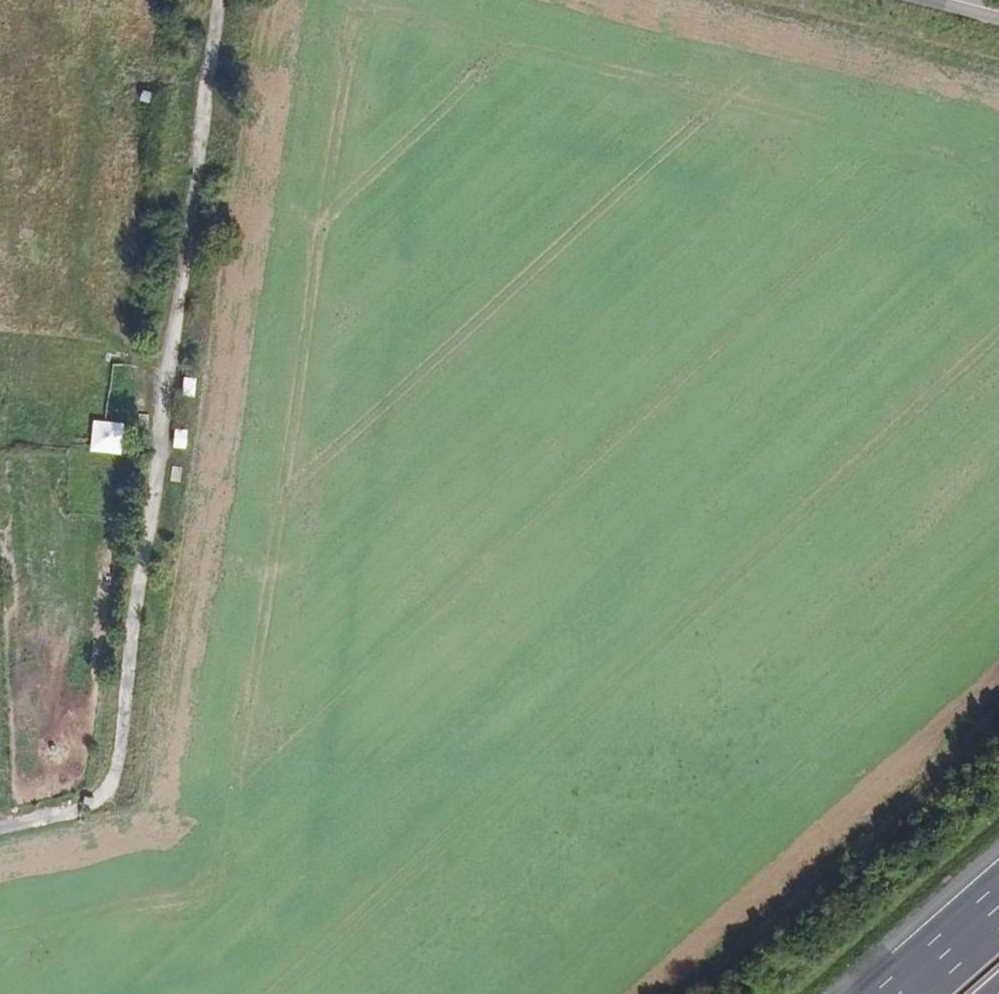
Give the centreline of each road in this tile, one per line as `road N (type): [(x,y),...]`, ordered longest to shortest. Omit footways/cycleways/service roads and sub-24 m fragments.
road 1 (unclassified): [(0,825),(98,798),(119,757),(226,0)]
road 2 (motorway): [(998,904),(896,993)]

